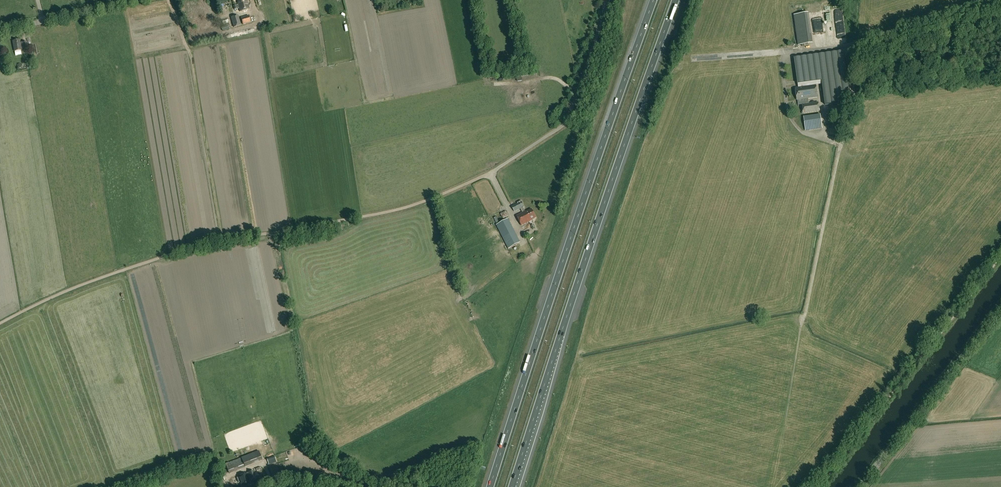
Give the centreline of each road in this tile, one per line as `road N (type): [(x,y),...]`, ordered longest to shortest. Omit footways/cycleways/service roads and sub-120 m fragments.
road 1 (track): [(0,323),(160,258),(403,208),(490,173)]
road 2 (motorway): [(512,486),(676,0)]
road 3 (motorway): [(653,0),(490,486)]
road 4 (track): [(805,318),(853,92),(847,46)]
road 5 (track): [(222,240),(191,57),(168,0)]
road 6 (tertiary): [(860,486),(1000,308)]
road 7 (unclassified): [(490,173),(566,121),(604,0)]
road 8 (unclassified): [(844,47),(992,0)]
road 9 (track): [(694,58),(844,47)]
road 10 (unclassified): [(136,0),(0,31)]

